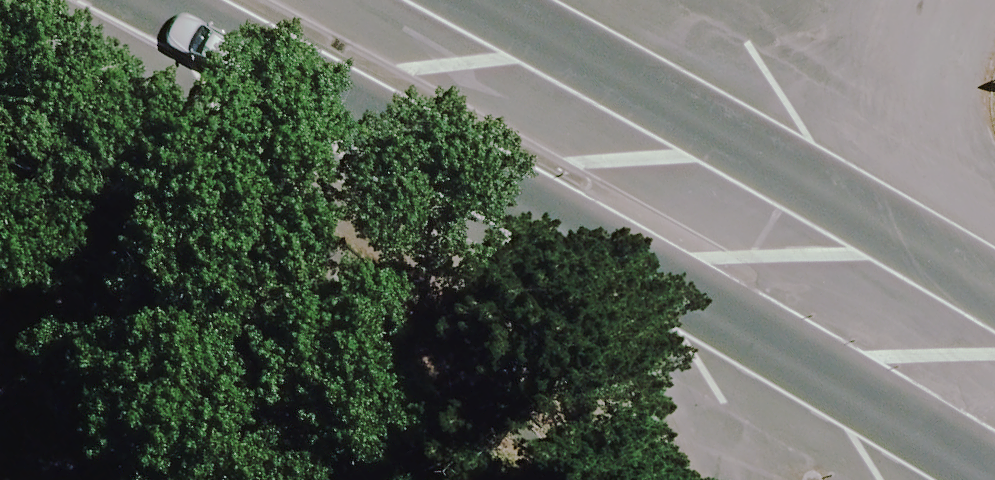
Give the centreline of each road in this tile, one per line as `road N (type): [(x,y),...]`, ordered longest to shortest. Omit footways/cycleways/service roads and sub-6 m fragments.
road 1 (trunk): [(979,479),(851,393),(66,0)]
road 2 (trunk): [(425,0),(918,247),(994,297)]

